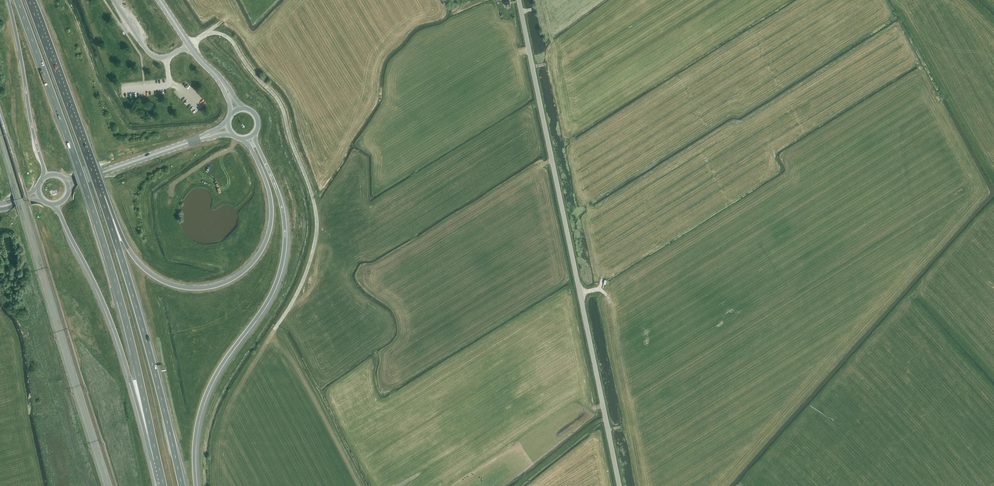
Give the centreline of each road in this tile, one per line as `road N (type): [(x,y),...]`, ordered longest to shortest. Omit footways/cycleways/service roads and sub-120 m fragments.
road 1 (unclassified): [(620,485),(519,0)]
road 2 (motorway): [(196,485),(195,439),(208,392),(271,295),(284,254),(280,198),(254,134)]
road 3 (track): [(189,45),(207,34),(231,41),(280,104),(311,190),(313,250),(274,330)]
road 4 (trunk): [(244,139),(269,191),(270,226),(257,257),(222,284),(181,287),(146,271),(100,194)]
road 5 (trunk): [(17,0),(117,287)]
road 6 (trunk): [(182,485),(100,194)]
road 7 (motorway): [(53,205),(105,306),(157,460)]
road 8 (trunk): [(100,194),(29,0)]
road 9 (trunk): [(8,0),(44,177)]
road 10 (motorway): [(117,287),(157,460)]

